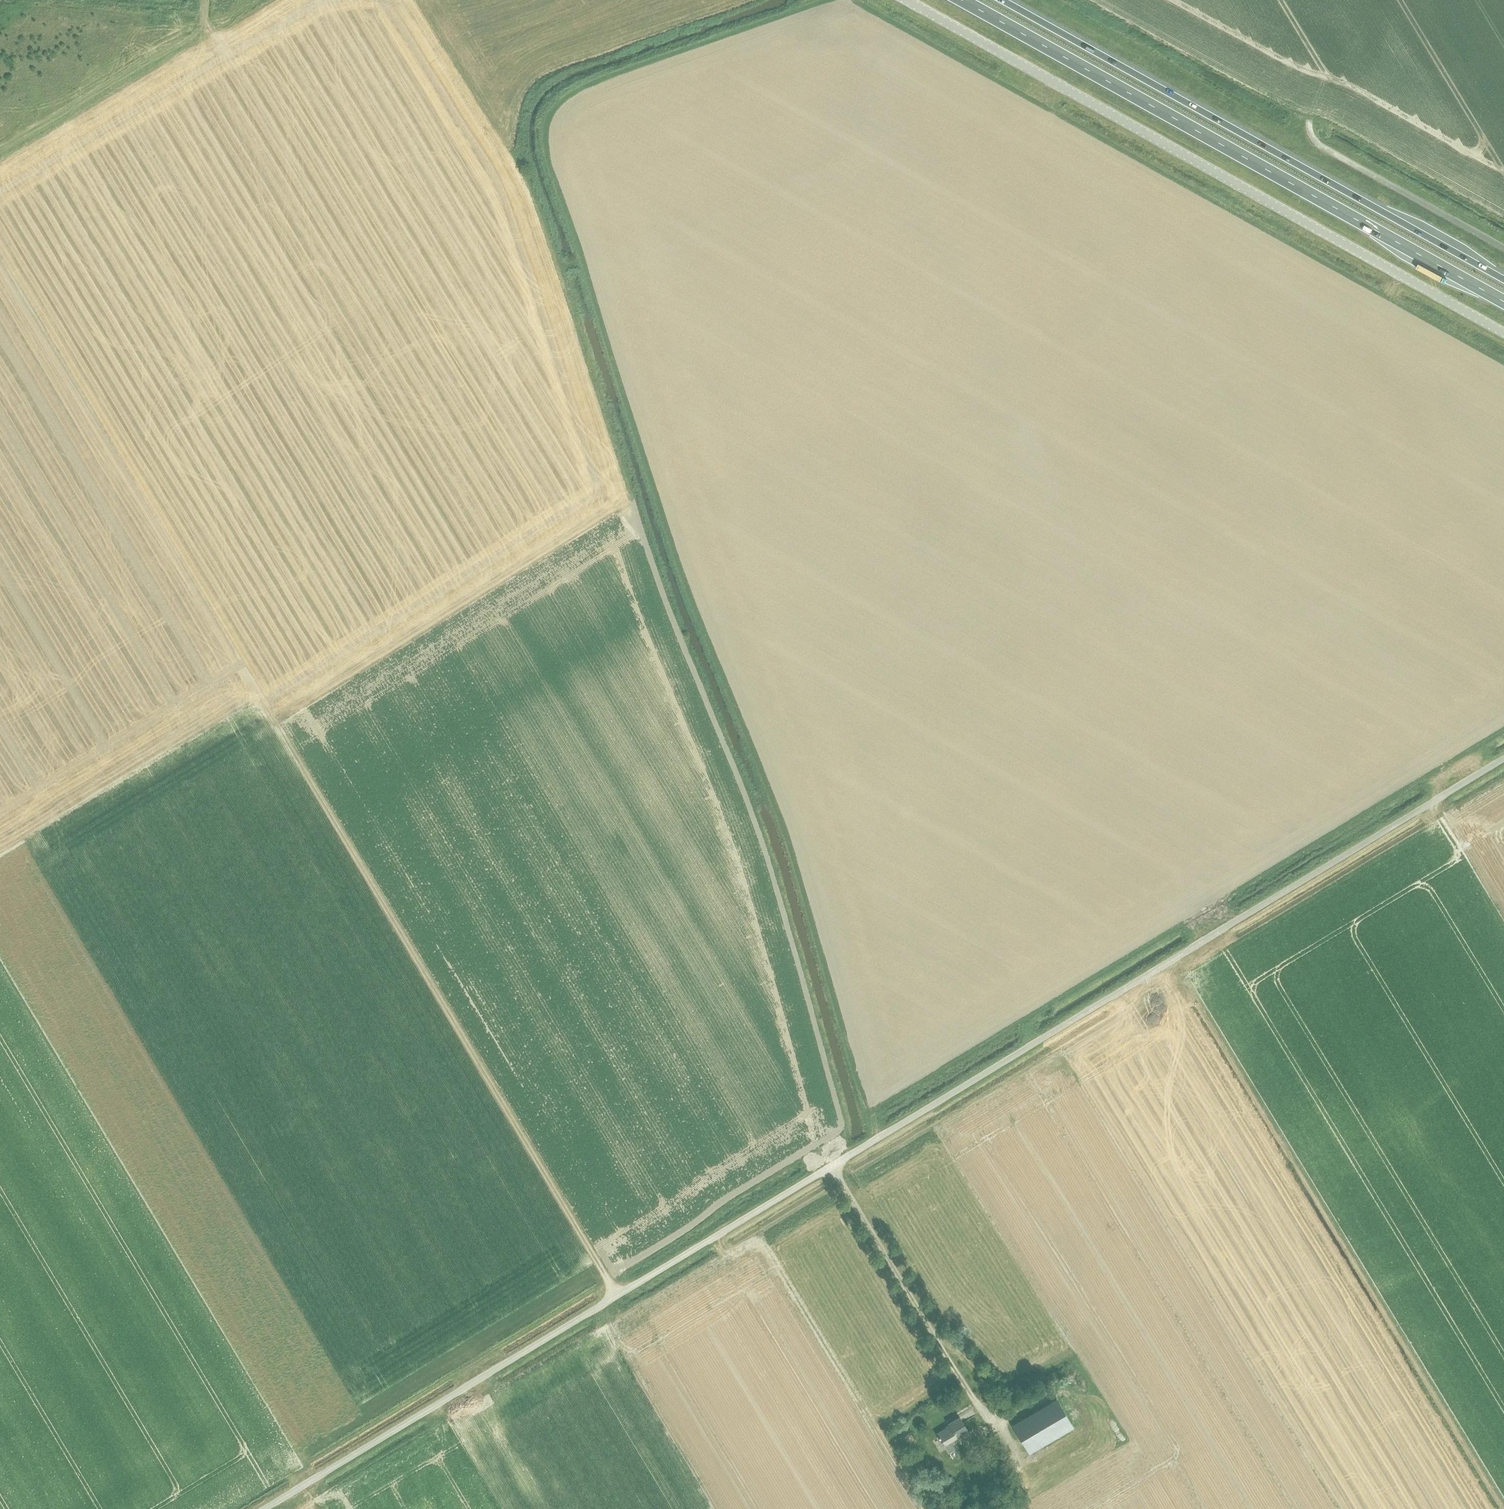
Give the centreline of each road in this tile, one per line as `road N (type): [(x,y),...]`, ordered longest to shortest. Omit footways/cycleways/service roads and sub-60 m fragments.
road 1 (unclassified): [(263,1508),(1503,759)]
road 2 (unclassified): [(905,0),(1503,333)]
road 3 (trunk): [(964,0),(1503,302)]
road 4 (trunk): [(1503,279),(1004,0)]
road 5 (unclassified): [(1322,143),(1503,246)]

